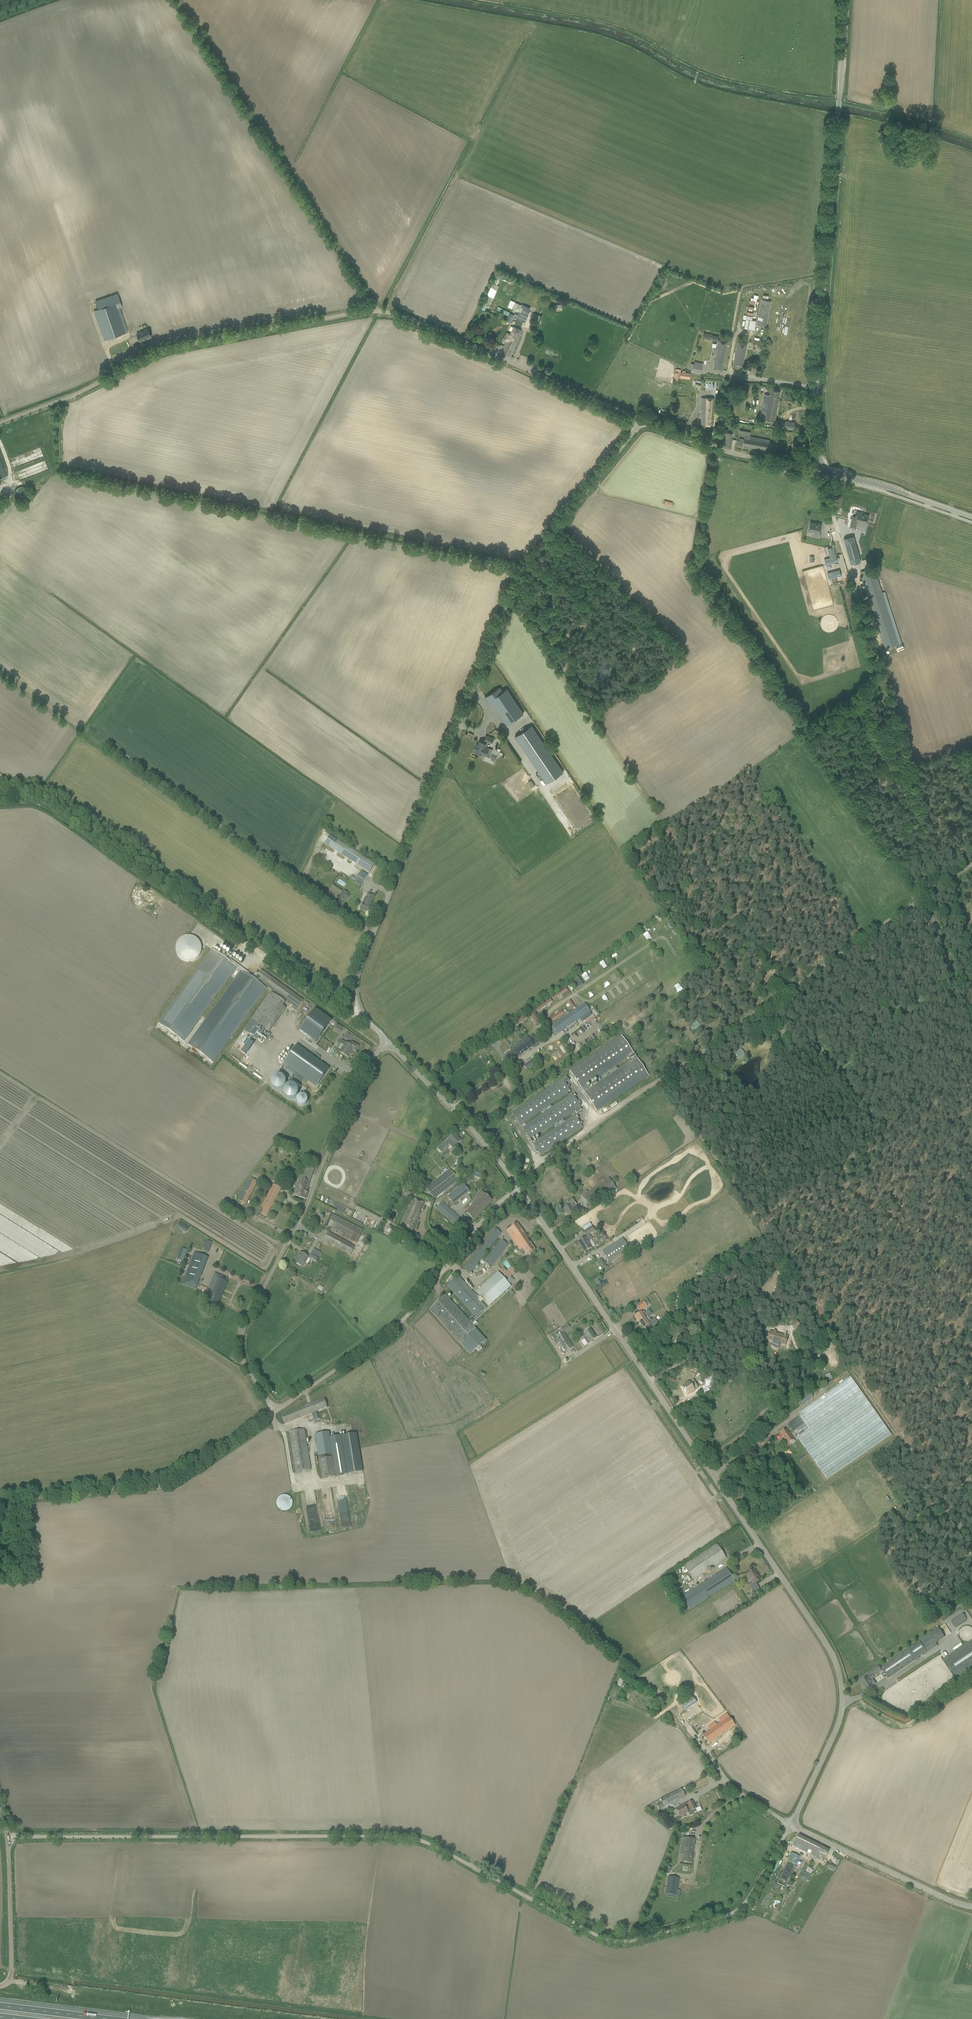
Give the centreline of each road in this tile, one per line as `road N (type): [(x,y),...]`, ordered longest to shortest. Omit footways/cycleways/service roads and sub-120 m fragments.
road 1 (unclassified): [(5,1838),(416,1841),(621,1946),(736,1916),(791,1827)]
road 2 (unclassified): [(388,1043),(362,1070),(240,1339),(271,1413),(395,1330),(517,1188)]
road 3 (unclassified): [(791,1827),(836,1728),(833,1662),(517,1188)]
road 4 (unclassified): [(388,1043),(360,1008),(356,978),(507,605),(525,566),(641,422)]
road 5 (unclassified): [(0,425),(157,356),(379,314),(641,422)]
road 6 (track): [(514,1183),(971,864)]
road 7 (unclassified): [(822,472),(814,350),(846,0)]
road 8 (track): [(379,314),(176,0)]
road 9 (track): [(0,1498),(164,1483),(271,1413)]
road 10 (unclassified): [(971,1908),(791,1827)]
road 11 (unclassified): [(517,1188),(388,1043)]
road 12 (unclassified): [(971,517),(822,472)]
road 13 (unclassified): [(0,1987),(11,1976),(5,1838)]
road 14 (track): [(857,1698),(905,1726),(971,1685)]
road 15 (track): [(550,1031),(548,1012),(641,949)]
road 16 (motorway): [(125,2018),(0,2004)]
road 17 (unclassified): [(791,1827),(742,1797),(700,1745)]

